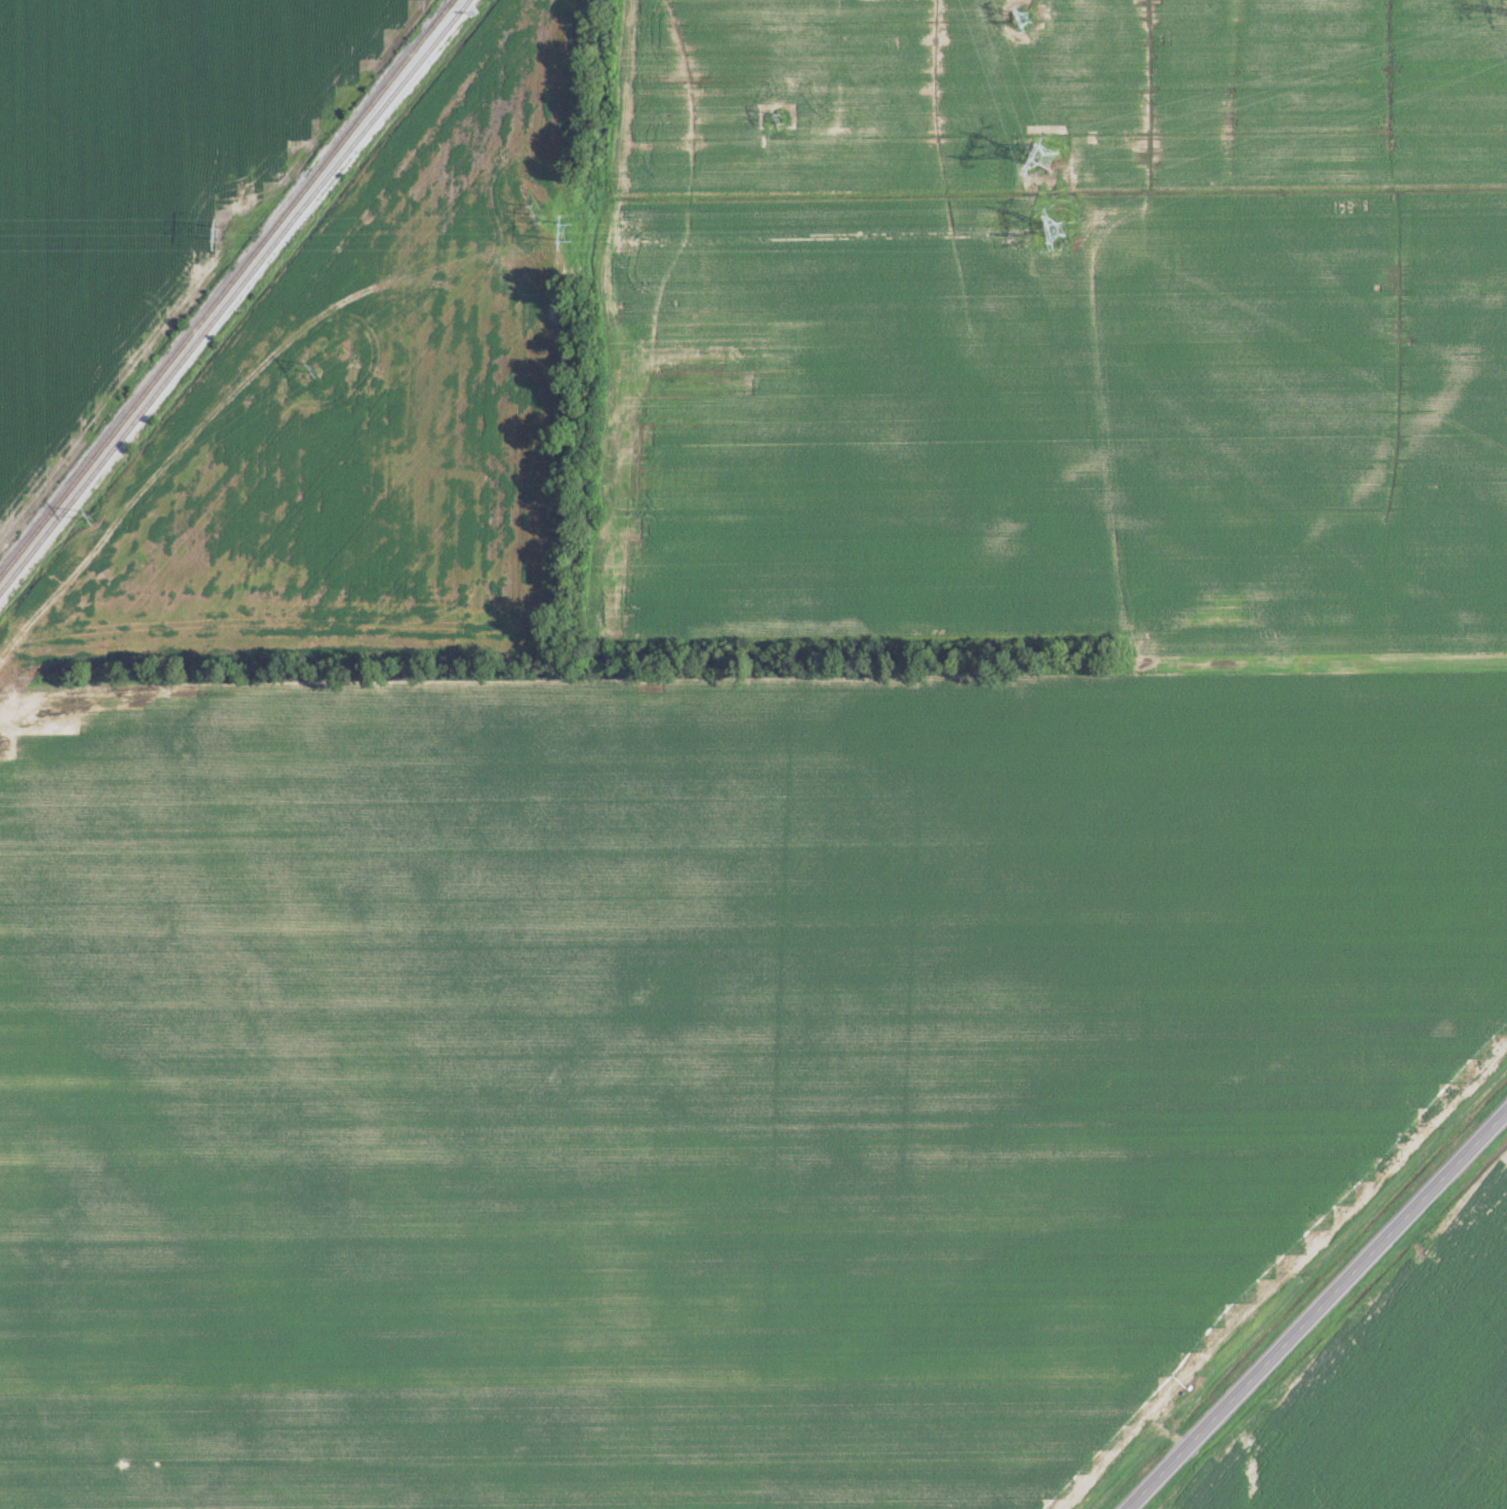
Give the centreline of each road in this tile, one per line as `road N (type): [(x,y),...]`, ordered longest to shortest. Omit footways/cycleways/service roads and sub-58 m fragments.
road 1 (primary): [(1134,1508),(1506,1118)]

